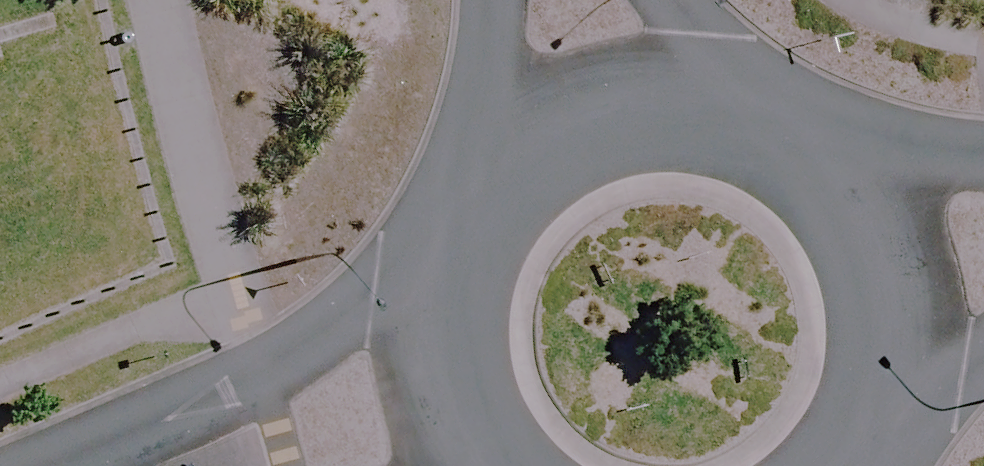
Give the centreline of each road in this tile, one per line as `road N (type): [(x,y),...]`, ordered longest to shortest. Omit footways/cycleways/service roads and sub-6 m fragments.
road 1 (residential): [(123,465),(455,300)]
road 2 (residential): [(778,158),(820,196),(850,244),(866,298),(867,355),(852,409)]
road 3 (residential): [(500,198),(564,145),(644,122),(727,132)]
road 4 (residential): [(778,158),(983,157)]
road 5 (residential): [(500,198),(498,0)]
road 6 (residential): [(509,465),(482,434),(457,369),(455,300)]
road 7 (residential): [(983,330),(852,409)]
road 8 (residential): [(653,0),(727,132)]

